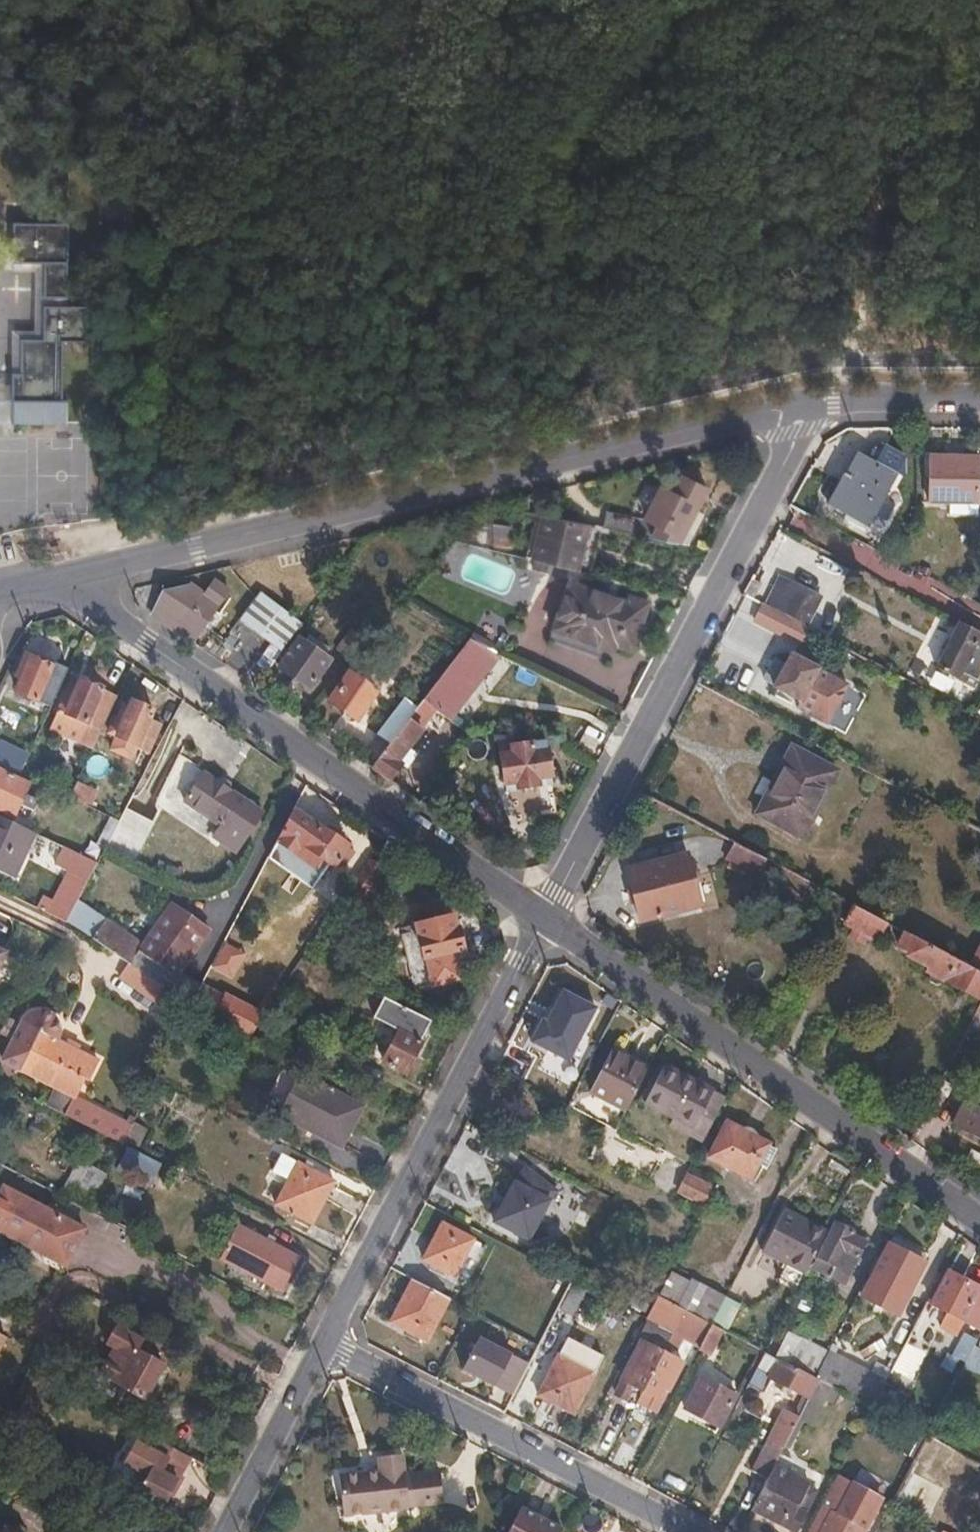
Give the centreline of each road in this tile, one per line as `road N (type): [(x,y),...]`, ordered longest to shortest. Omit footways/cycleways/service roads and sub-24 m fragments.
road 1 (residential): [(57,581),(819,405)]
road 2 (residential): [(57,581),(544,922)]
road 3 (residential): [(544,922),(819,405)]
road 4 (residential): [(544,922),(979,1219)]
road 5 (residential): [(318,1347),(544,922)]
road 6 (residential): [(318,1347),(688,1531)]
road 7 (residential): [(223,1531),(318,1347)]
road 8 (residential): [(819,405),(979,404)]

